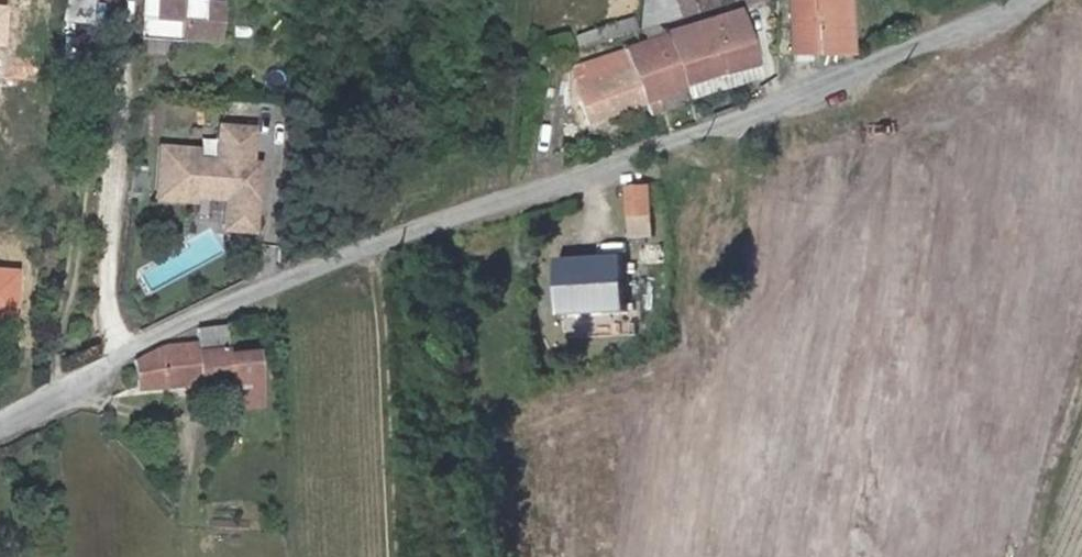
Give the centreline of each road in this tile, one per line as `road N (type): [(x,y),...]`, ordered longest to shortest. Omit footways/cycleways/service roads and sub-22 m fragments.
road 1 (residential): [(0,423),(216,307),(760,114),(1009,0)]
road 2 (track): [(65,393),(181,417),(187,556)]

